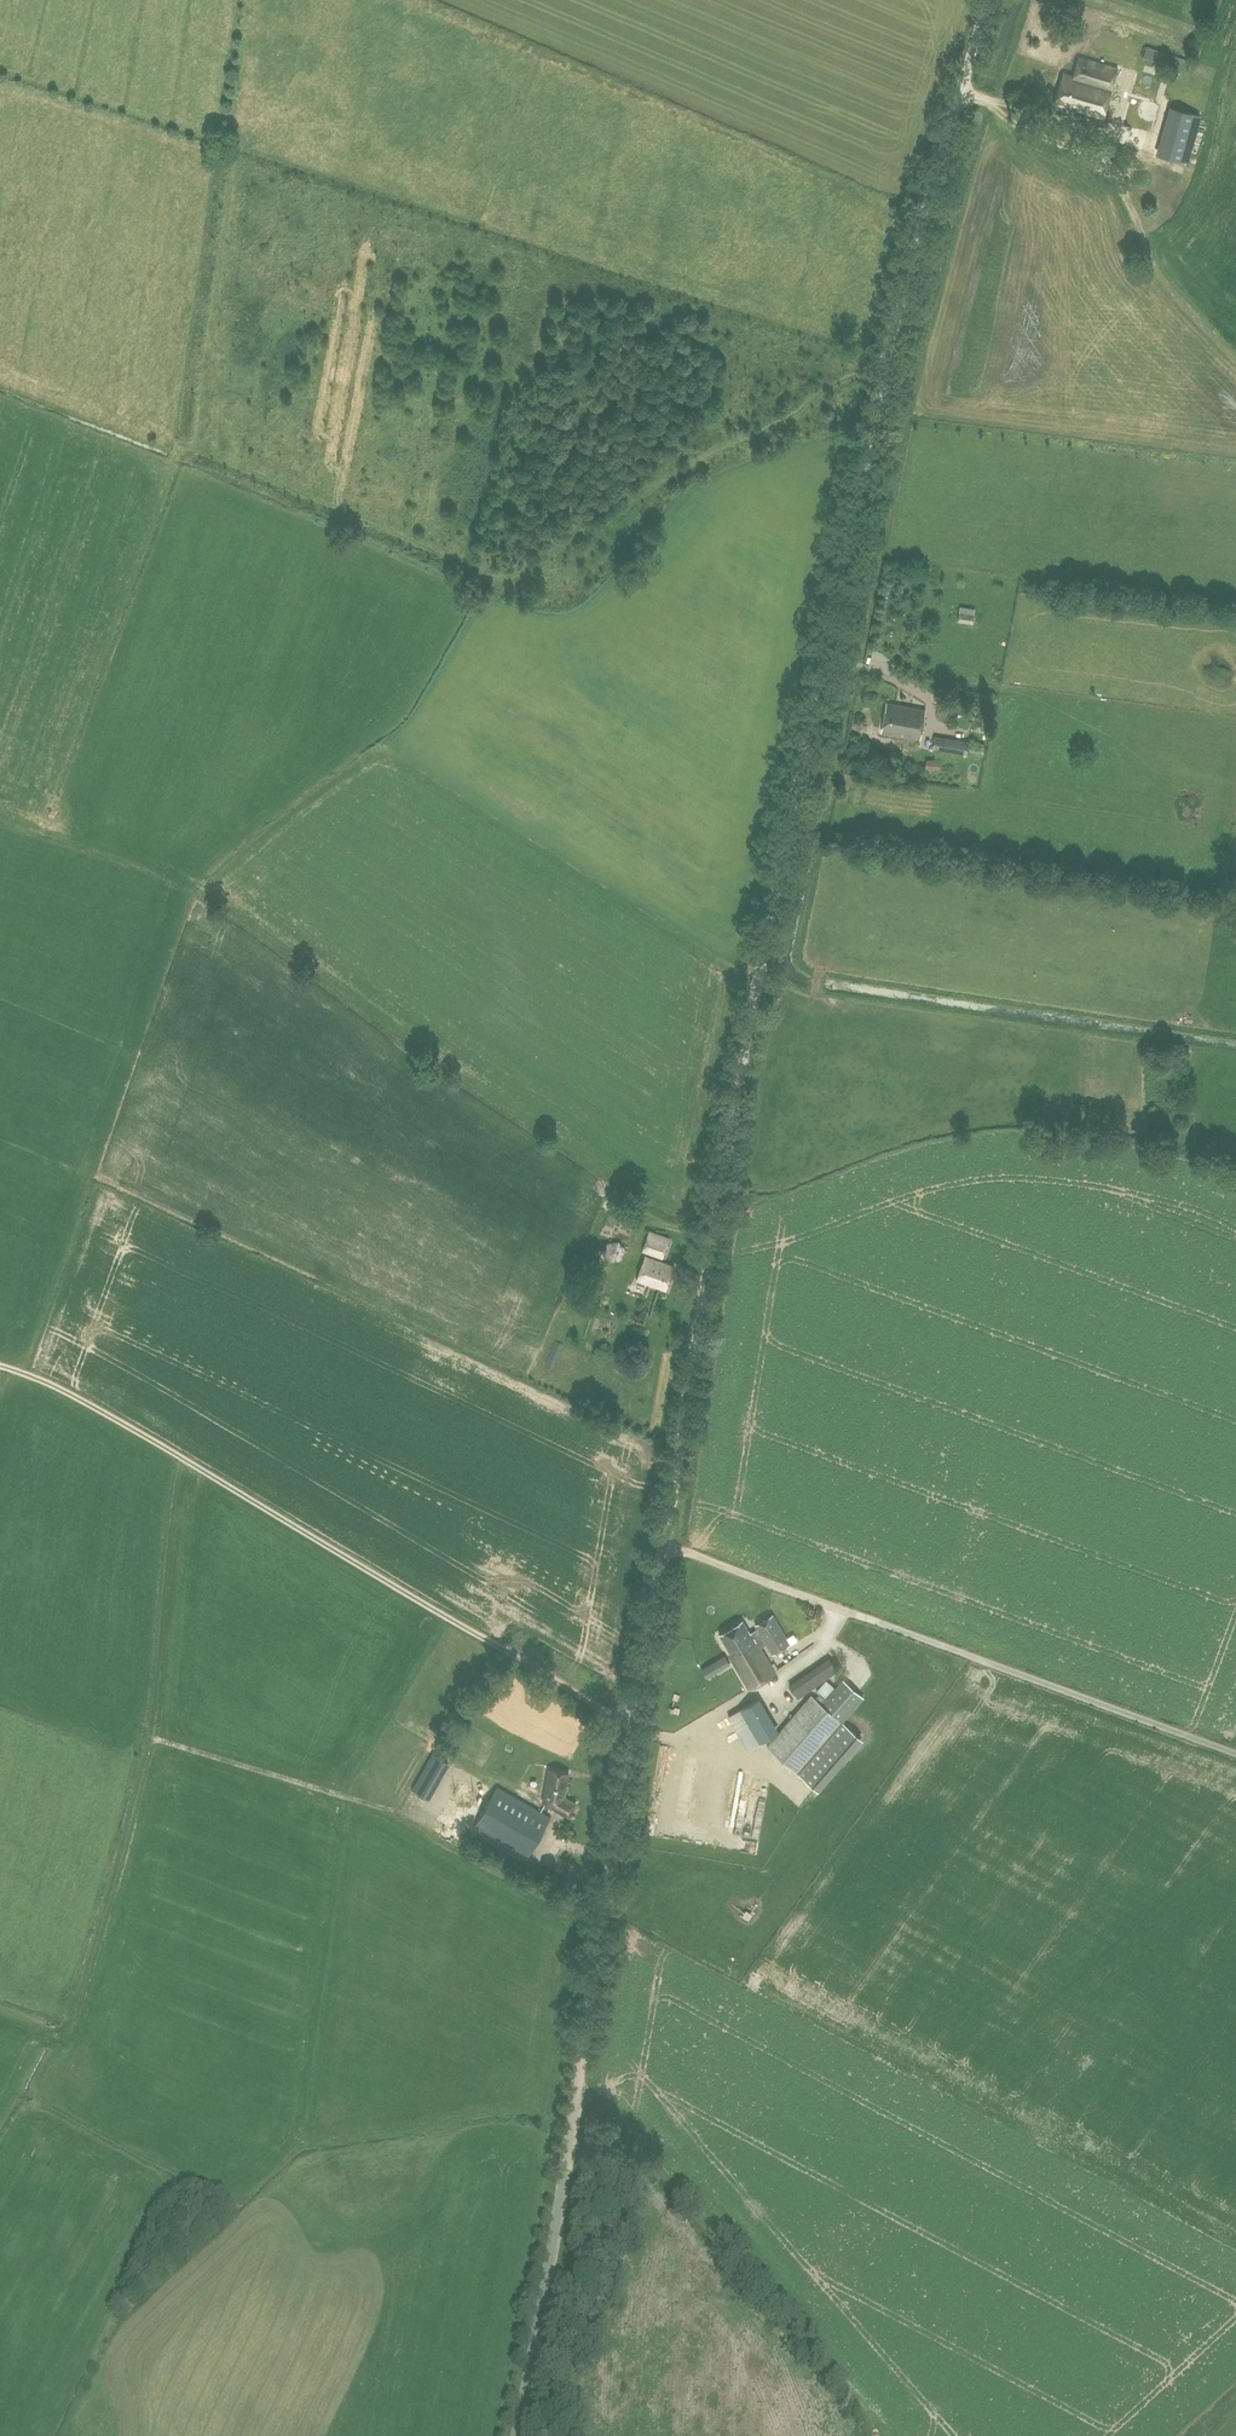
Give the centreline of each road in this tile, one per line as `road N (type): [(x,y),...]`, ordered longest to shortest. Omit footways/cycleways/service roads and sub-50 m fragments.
road 1 (tertiary): [(517,2435),(808,730),(889,354),(990,0)]
road 2 (track): [(235,461),(487,577),(510,577),(673,474),(762,432),(889,354)]
road 3 (track): [(637,1724),(563,1688),(137,1429),(0,1364)]
road 4 (track): [(0,372),(235,461),(206,377),(252,21)]
road 5 (track): [(1235,1754),(667,1544)]

